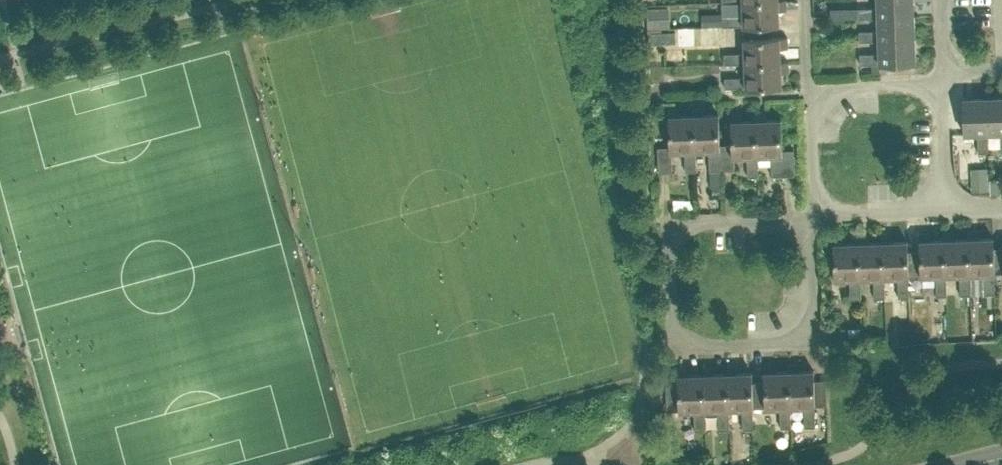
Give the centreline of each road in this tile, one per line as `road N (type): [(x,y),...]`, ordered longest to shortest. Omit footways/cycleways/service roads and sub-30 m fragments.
road 1 (residential): [(813,217),(816,302),(802,330),(776,345),(700,343),(677,322),(674,248),(712,220)]
road 2 (residential): [(947,212),(942,74)]
road 3 (residential): [(947,212),(813,217)]
road 4 (residential): [(942,74),(809,84)]
road 5 (residential): [(813,217),(809,84)]

